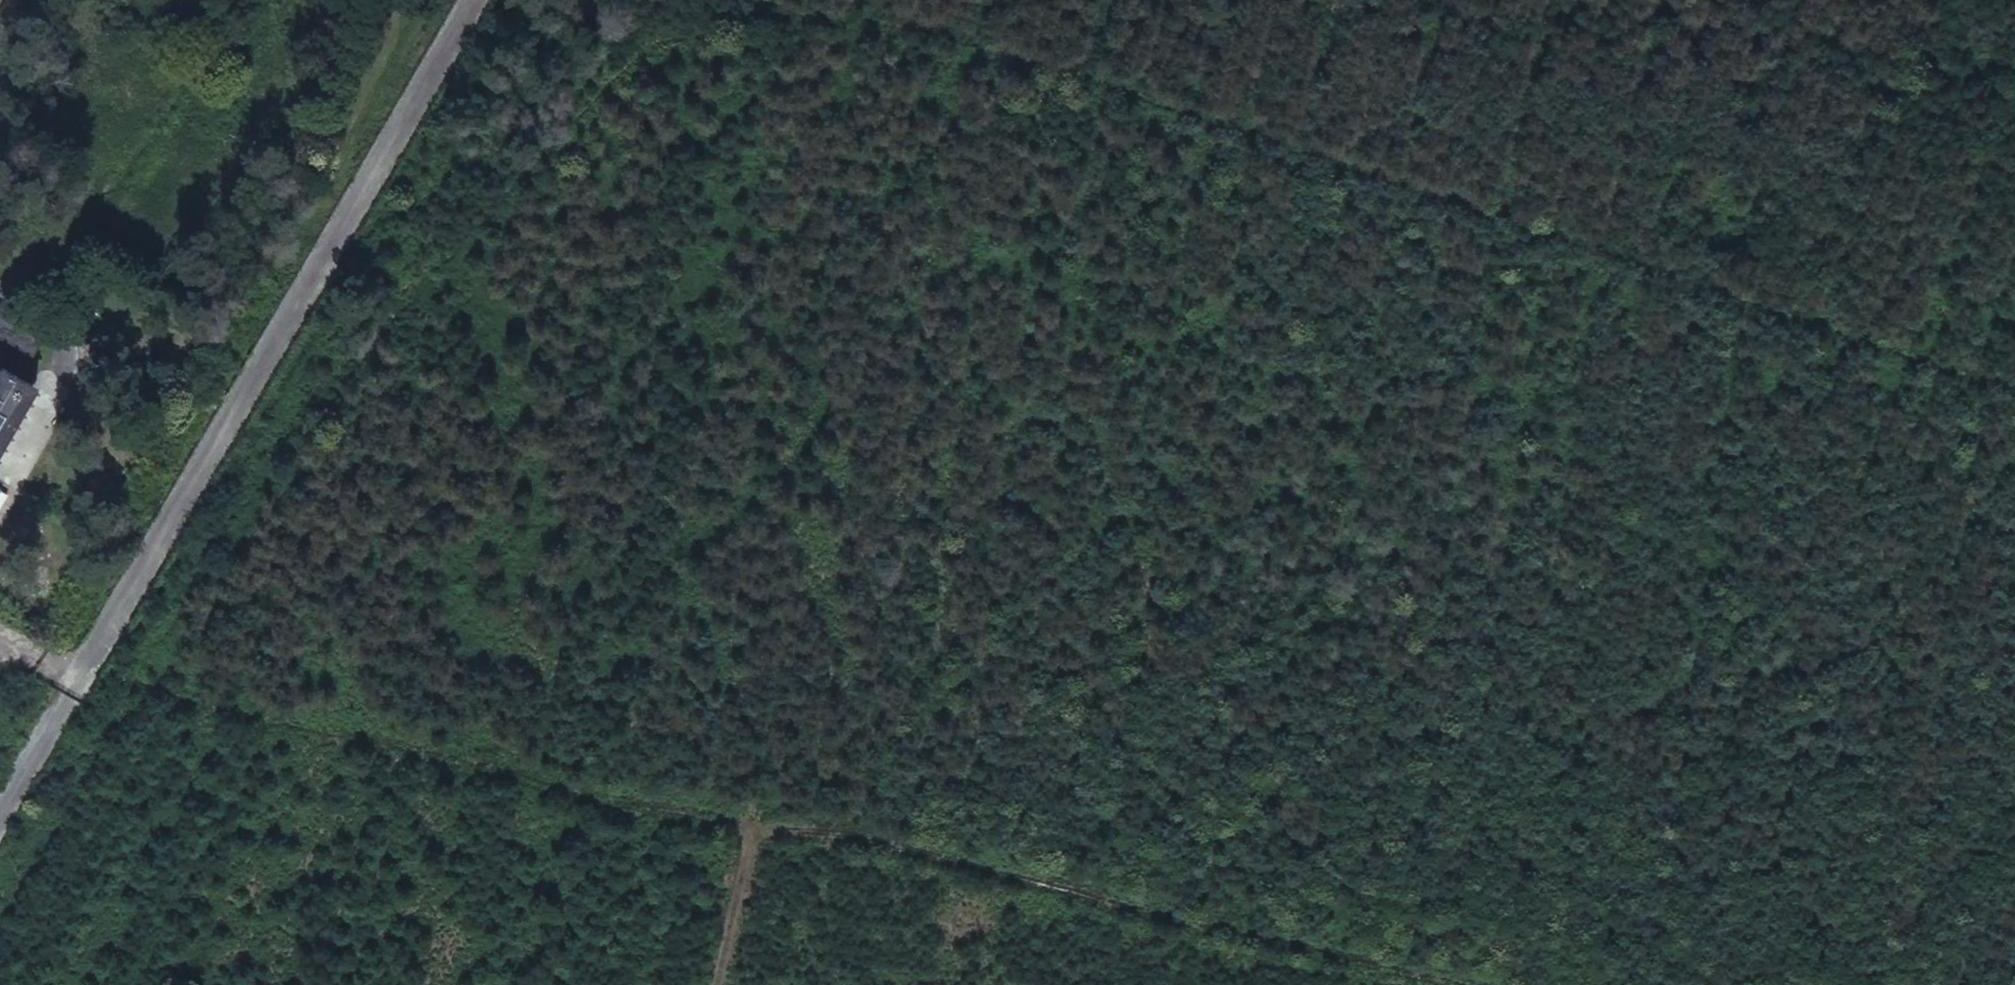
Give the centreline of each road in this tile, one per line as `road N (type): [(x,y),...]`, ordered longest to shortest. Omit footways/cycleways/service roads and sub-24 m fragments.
road 1 (track): [(85,667),(1504,984)]
road 2 (track): [(2014,376),(1854,331),(891,16),(744,16),(742,0)]
road 3 (track): [(470,0),(0,814)]

